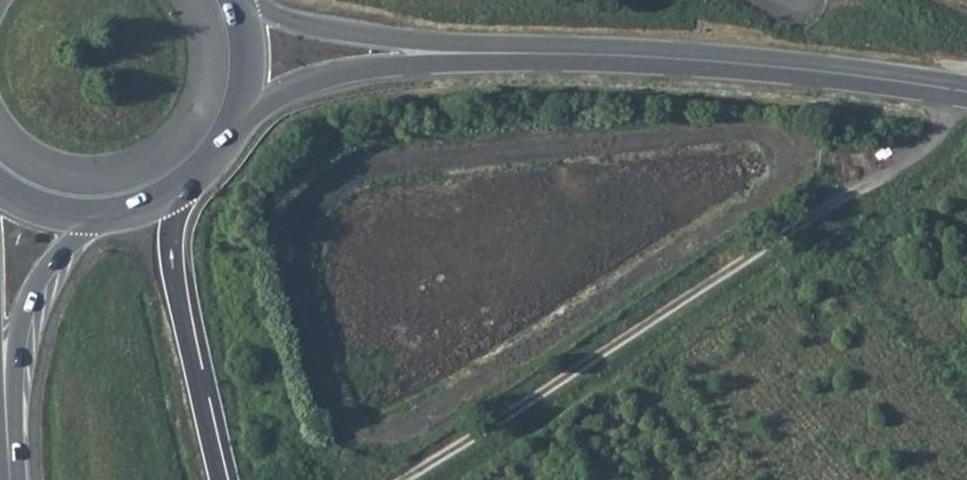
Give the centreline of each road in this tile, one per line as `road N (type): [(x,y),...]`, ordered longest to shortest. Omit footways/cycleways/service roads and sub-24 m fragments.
road 1 (track): [(945,92),(935,128),(859,185),(398,479)]
road 2 (secondary): [(966,95),(764,71),(461,55)]
road 3 (trunk): [(219,479),(171,250),(179,190)]
road 4 (secondary): [(240,111),(321,77),(461,55)]
road 5 (secondary): [(461,55),(296,22),(245,0)]
road 6 (secondary): [(2,387),(28,299),(94,217)]

